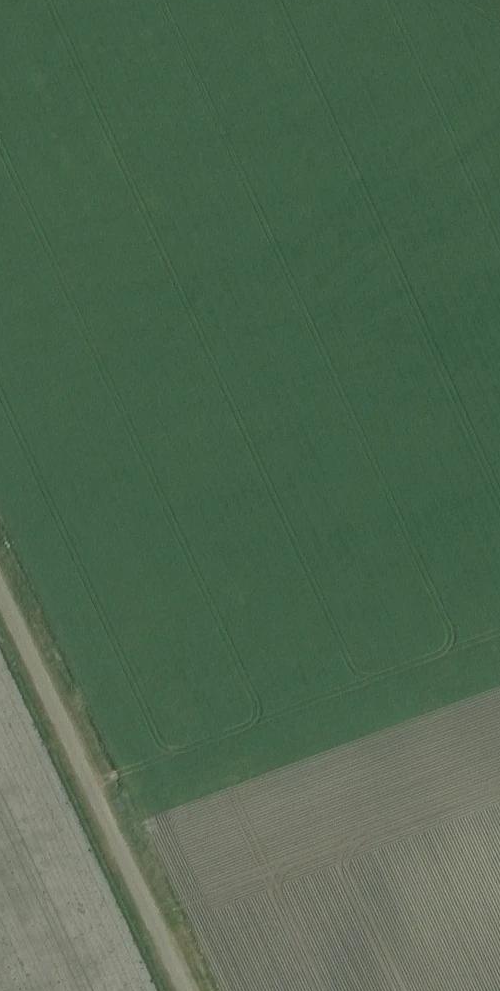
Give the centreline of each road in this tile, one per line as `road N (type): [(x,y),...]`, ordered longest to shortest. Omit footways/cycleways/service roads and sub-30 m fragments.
road 1 (unclassified): [(184,990),(0,595)]

